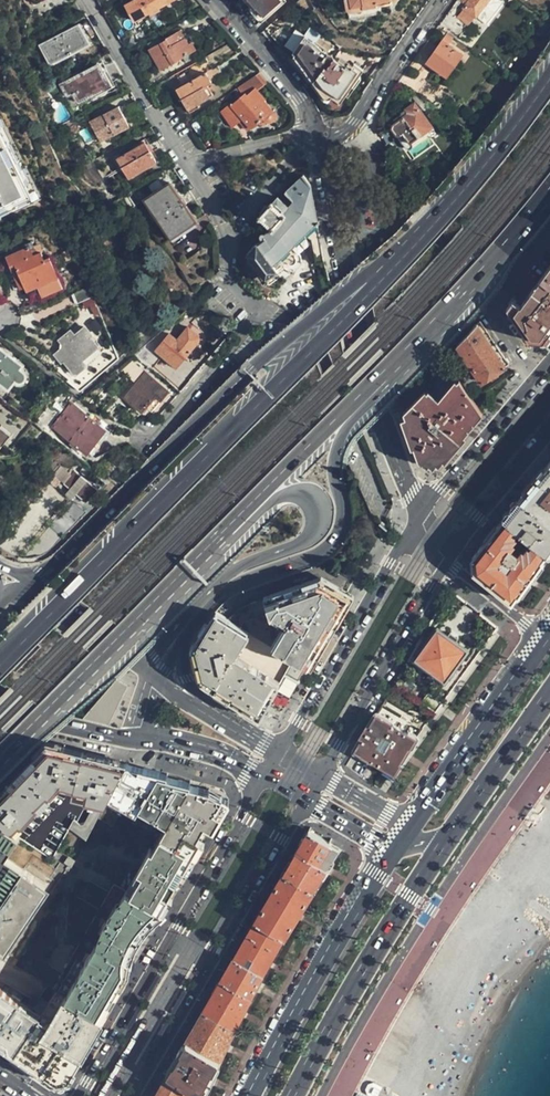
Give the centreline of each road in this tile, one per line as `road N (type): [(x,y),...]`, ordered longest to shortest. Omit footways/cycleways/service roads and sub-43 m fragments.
road 1 (trunk): [(476,182),(0,663)]
road 2 (trunk): [(476,182),(252,369),(26,588)]
road 3 (residential): [(187,163),(222,224),(231,289),(318,350),(387,516),(420,517)]
road 4 (trunk): [(183,641),(235,587),(333,543),(342,520),(338,450),(424,335)]
road 5 (trunk): [(192,562),(283,496),(307,496),(319,509),(306,539),(240,568),(206,596),(154,655),(155,676)]
road 6 (secondary): [(264,776),(78,1095)]
road 7 (secondary): [(133,1095),(306,800)]
road 8 (trunk): [(192,562),(424,335)]
road 9 (primary): [(292,1095),(447,839)]
road 10 (primary): [(391,848),(250,1095)]
road 11 (trunk): [(0,762),(192,562)]
road 12 (secondary): [(420,517),(279,753)]
road 13 (residential): [(420,517),(337,267)]
road 14 (secondary): [(320,776),(447,561)]
road 15 (primary): [(542,638),(417,811)]
road 16 (residential): [(87,0),(187,163)]
road 17 (residential): [(315,141),(353,122),(438,0)]
road 18 (trunk): [(424,335),(549,191)]
road 19 (secondary): [(534,378),(420,517)]
road 20 (primary): [(447,839),(549,692)]
road 21 (secondary): [(447,561),(549,433)]
road 22 (residential): [(217,0),(300,98),(312,130)]
road 23 (secondary): [(155,676),(26,588)]
road 24 (secondary): [(0,696),(63,725),(139,739)]
road 25 (secondary): [(139,739),(182,742),(264,776)]
road 26 (unclassified): [(312,130),(187,163)]
road 27 (residential): [(315,141),(337,267)]
road 28 (trunk): [(549,80),(476,182)]
road 29 (secondary): [(447,561),(542,638)]

